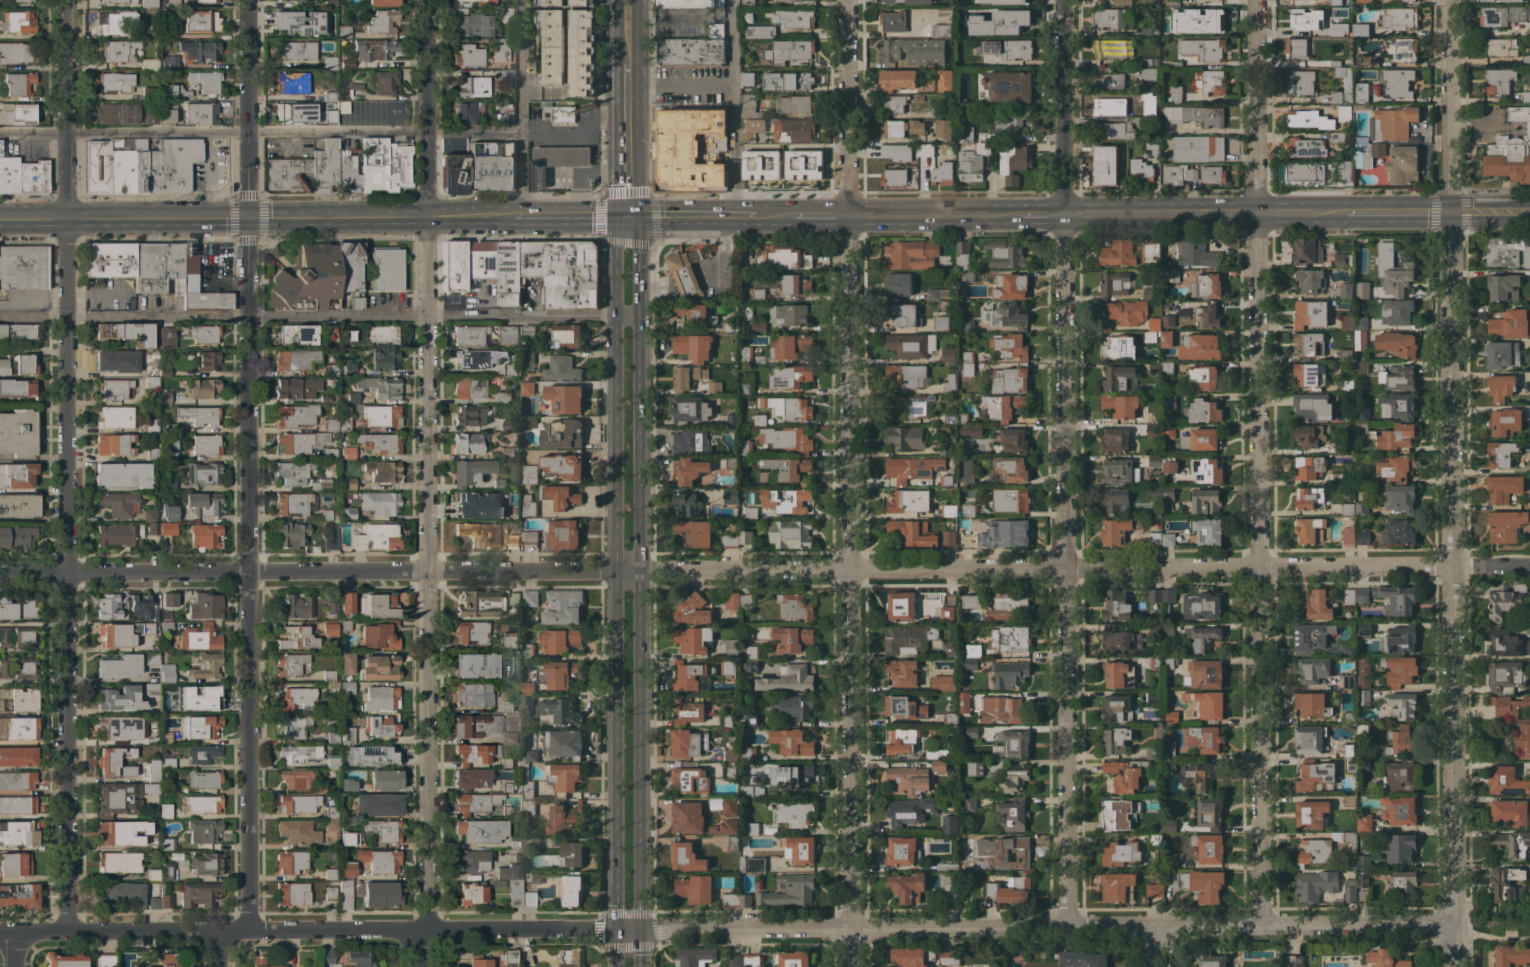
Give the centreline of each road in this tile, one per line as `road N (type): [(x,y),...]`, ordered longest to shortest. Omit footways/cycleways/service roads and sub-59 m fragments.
road 1 (residential): [(1529,566),(644,576),(0,572)]
road 2 (residential): [(1450,932),(1264,925),(0,930)]
road 3 (residential): [(1450,966),(1449,566)]
road 4 (residential): [(420,966),(428,572)]
road 5 (residential): [(853,966),(853,572)]
road 6 (secondary): [(619,576),(617,966)]
road 7 (secondary): [(642,966),(644,576)]
road 8 (secondary): [(644,576),(643,232),(628,217)]
road 9 (secondary): [(628,217),(615,233),(619,576)]
road 10 (residential): [(249,931),(245,572)]
road 11 (residential): [(66,930),(68,572)]
road 12 (residential): [(1264,925),(1263,567)]
road 13 (residential): [(853,572),(851,216)]
road 14 (residential): [(1449,566),(1451,211)]
road 15 (residential): [(1067,925),(1068,570)]
road 16 (residential): [(1068,570),(1067,215)]
road 17 (residential): [(1263,567),(1257,213)]
road 18 (residential): [(428,572),(429,218)]
road 19 (residential): [(245,572),(252,220)]
road 20 (residential): [(68,572),(66,221)]
road 21 (residential): [(66,221),(66,0)]
road 22 (residential): [(252,220),(249,0)]
road 23 (residential): [(429,218),(428,0)]
road 24 (residential): [(851,216),(848,0)]
road 25 (residential): [(1067,215),(1065,0)]
road 26 (residential): [(1257,213),(1258,0)]
road 27 (residential): [(1451,211),(1450,0)]
road 28 (secondary): [(851,216),(1016,215)]
road 29 (secondary): [(628,217),(775,216)]
road 30 (secondary): [(1067,215),(1206,214)]
road 31 (secondary): [(628,217),(629,97)]

